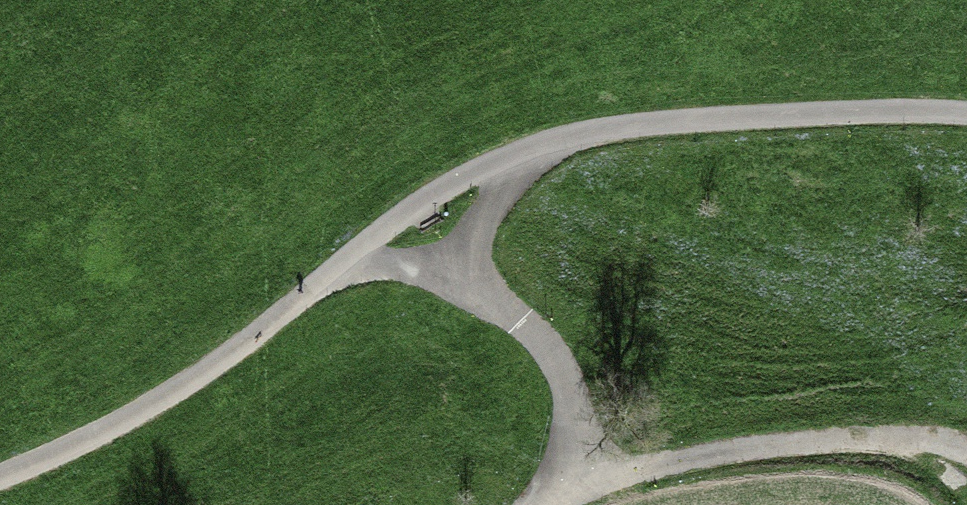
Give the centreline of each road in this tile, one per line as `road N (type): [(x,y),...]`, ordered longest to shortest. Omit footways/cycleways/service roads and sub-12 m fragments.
road 1 (track): [(0,473),(128,421),(394,223),(545,140),(699,120),(856,112),(966,123)]
road 2 (track): [(558,504),(643,469),(746,448),(847,439),(941,442),(966,454)]
road 3 (track): [(601,487),(547,349),(512,312),(442,276),(345,260)]
road 4 (track): [(471,291),(481,232),(514,157)]

